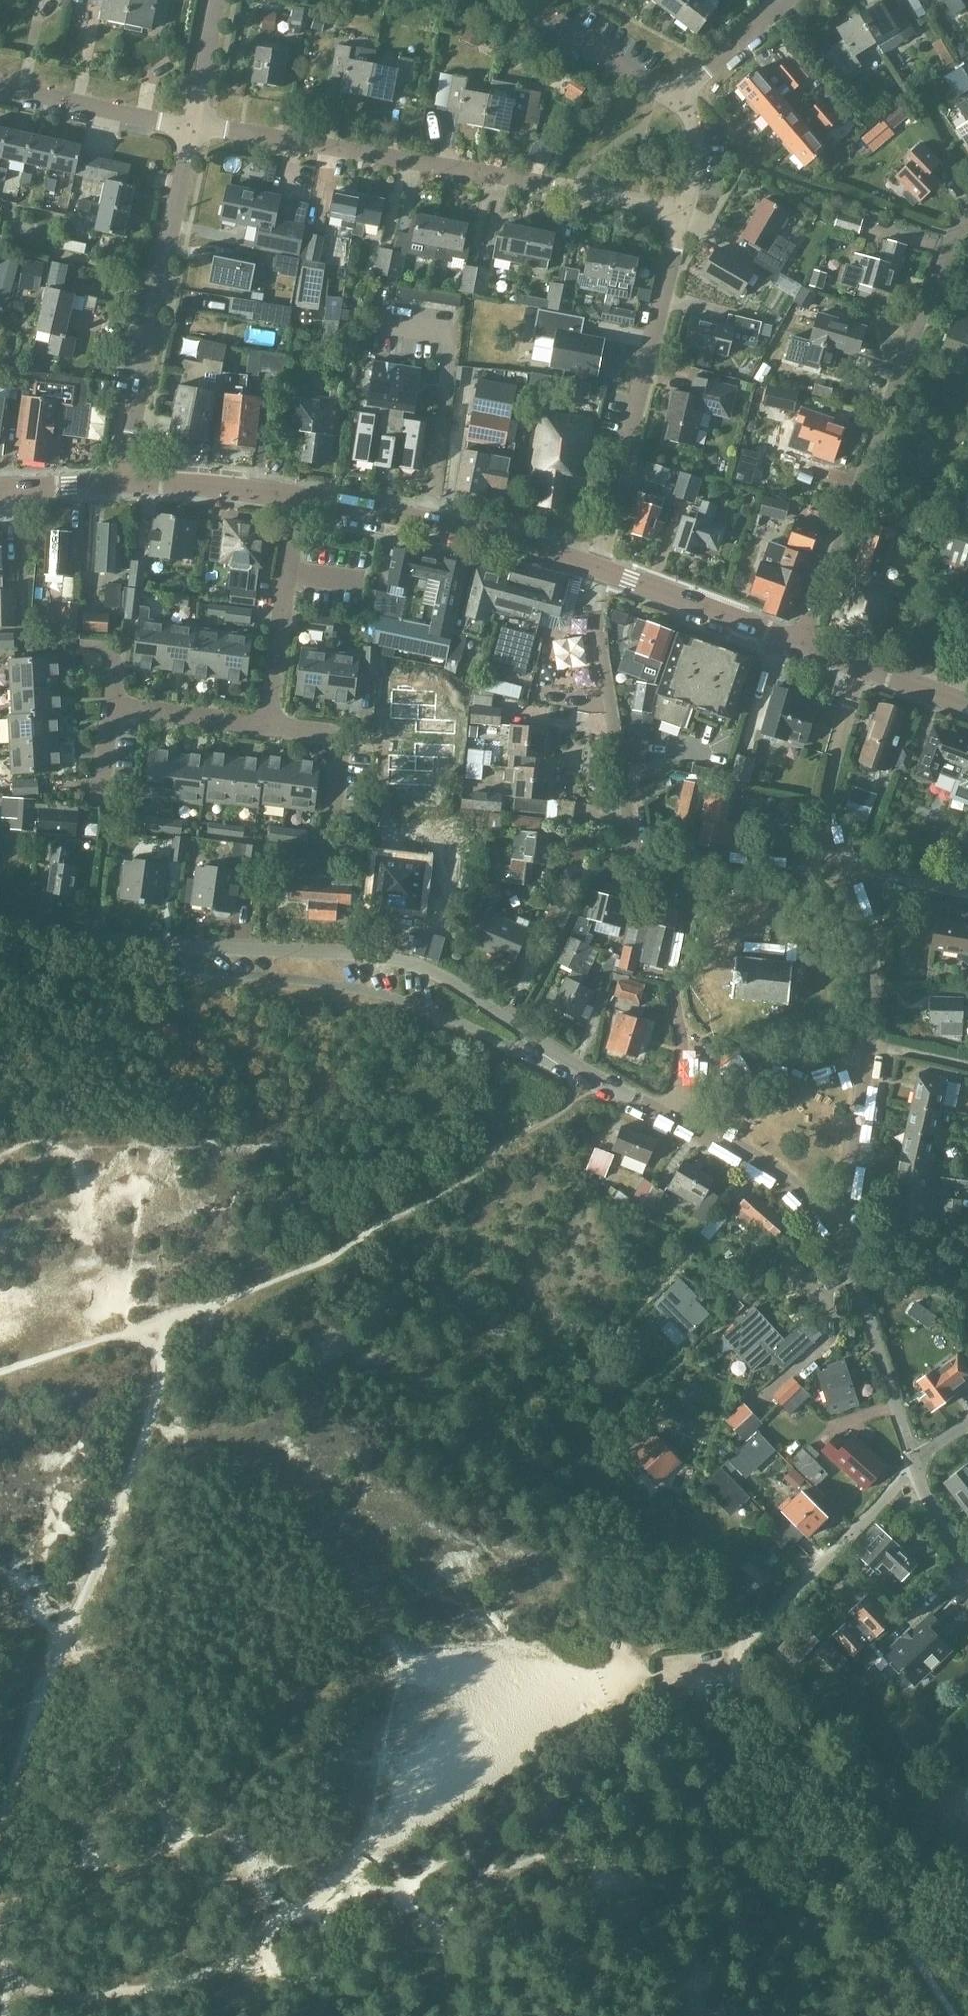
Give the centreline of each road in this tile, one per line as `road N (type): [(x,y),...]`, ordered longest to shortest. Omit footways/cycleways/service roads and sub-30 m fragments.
road 1 (residential): [(0,919),(93,935),(367,953),(426,969),(524,1040),(671,1118)]
road 2 (residential): [(681,211),(193,127)]
road 3 (residential): [(800,646),(951,236),(967,220)]
road 4 (residential): [(824,1229),(848,1189),(873,1009),(870,945),(837,868)]
road 5 (residential): [(594,570),(681,211)]
road 6 (residential): [(122,484),(193,127)]
road 7 (residential): [(681,870),(645,853),(631,835),(592,616),(594,570)]
road 8 (tertiary): [(594,570),(425,521),(290,497)]
road 9 (residential): [(738,1645),(912,1463)]
road 10 (residential): [(671,1118),(682,1081),(673,987),(686,887),(681,870)]
road 11 (residential): [(824,1229),(853,1289),(912,1463)]
road 12 (residential): [(264,727),(290,497)]
road 13 (tertiary): [(800,646),(594,570)]
road 14 (residential): [(837,868),(829,788),(860,668)]
road 15 (residential): [(193,127),(0,87)]
road 16 (residential): [(824,1229),(763,1173),(671,1118)]
road 17 (residential): [(680,102),(523,0)]
road 18 (residential): [(327,838),(334,739),(264,727)]
road 19 (tertiary): [(122,484),(290,497)]
road 20 (residential): [(264,727),(107,704)]
road 21 (residential): [(837,868),(739,859),(681,870)]
road 22 (residential): [(680,102),(787,0)]
road 23 (residential): [(107,704),(113,666),(107,651),(24,638)]
road 24 (residential): [(967,892),(837,868)]
road 25 (residential): [(193,127),(216,0)]
road 26 (tertiary): [(0,489),(122,484)]
road 27 (residential): [(912,1463),(967,1570)]

